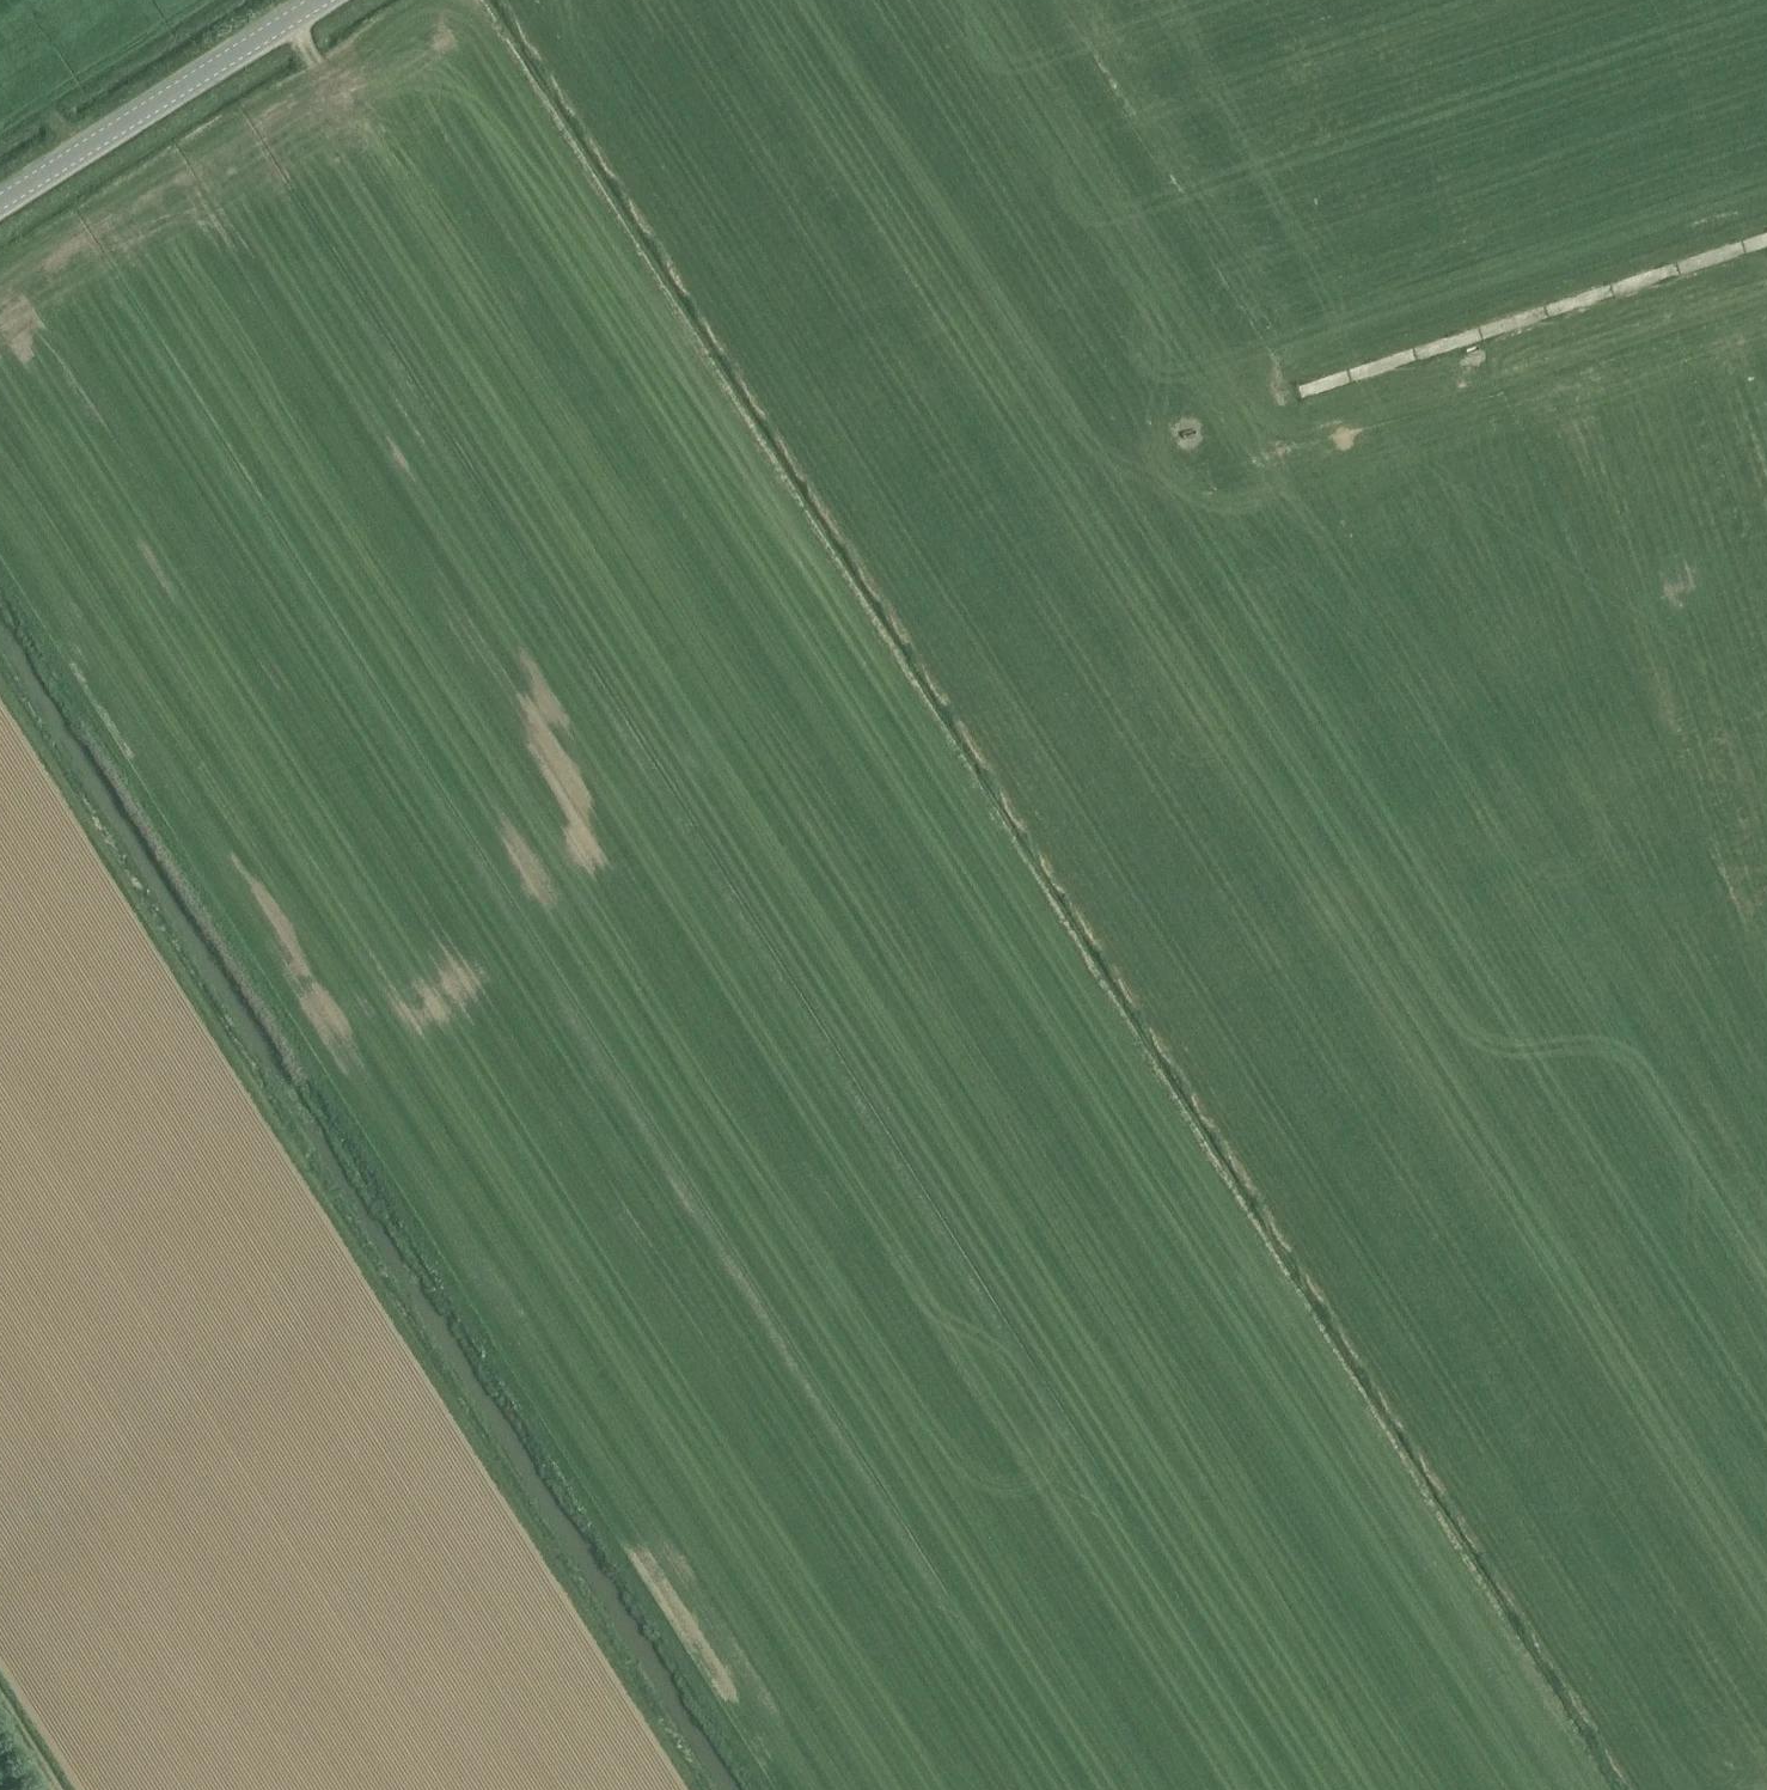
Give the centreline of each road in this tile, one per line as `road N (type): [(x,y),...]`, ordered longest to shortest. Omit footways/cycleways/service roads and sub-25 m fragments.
road 1 (tertiary): [(0,205),(324,0)]
road 2 (track): [(0,1652),(82,1789)]

